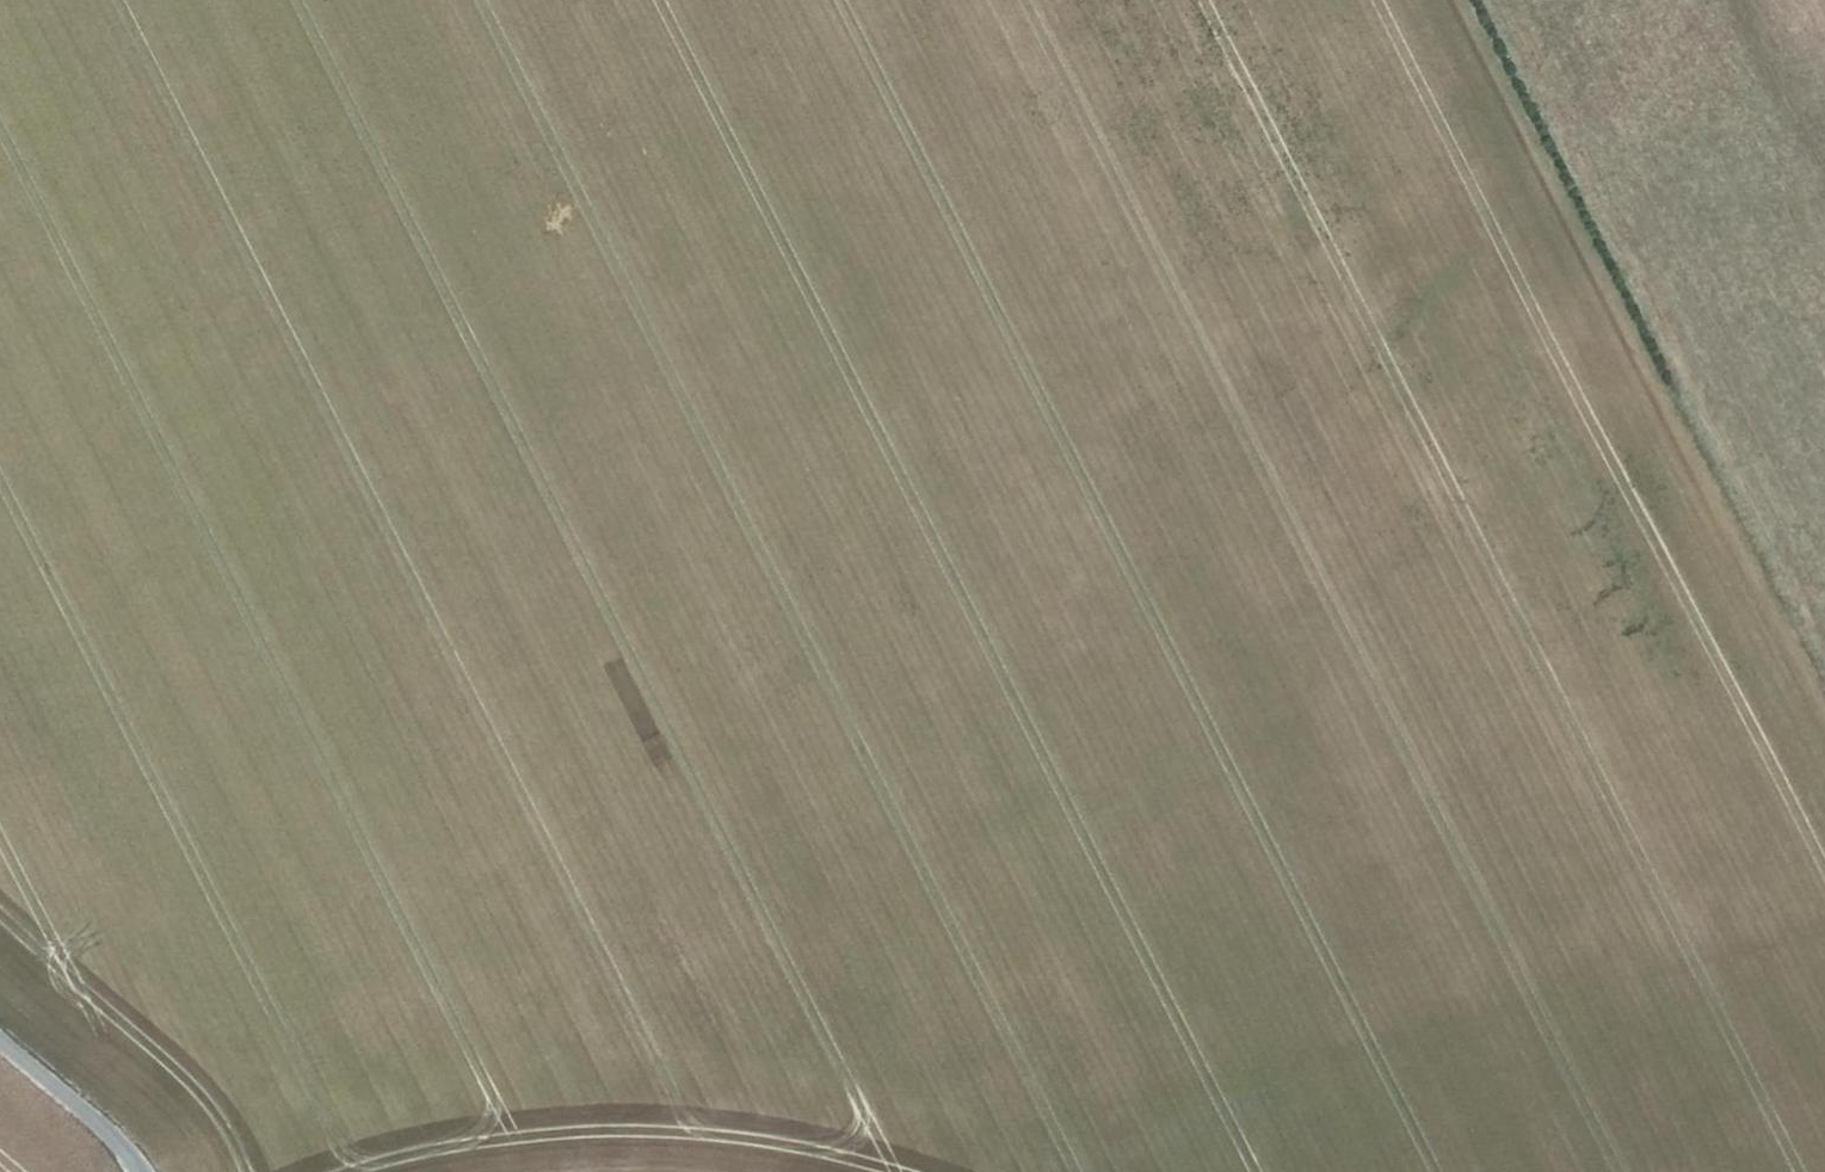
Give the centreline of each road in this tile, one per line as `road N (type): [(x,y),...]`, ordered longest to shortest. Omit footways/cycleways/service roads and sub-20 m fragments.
road 1 (unclassified): [(142,1171),(0,1041)]

